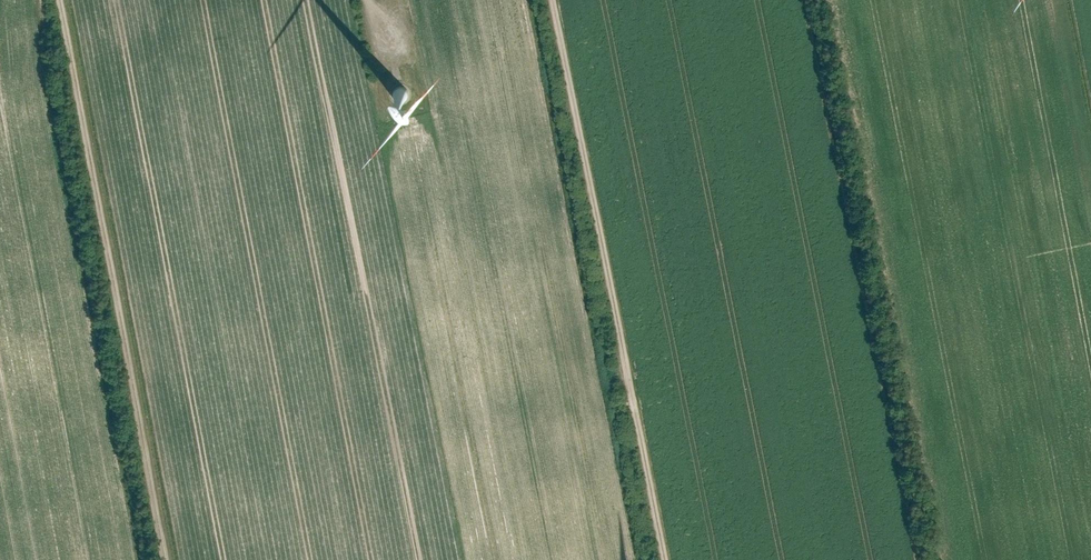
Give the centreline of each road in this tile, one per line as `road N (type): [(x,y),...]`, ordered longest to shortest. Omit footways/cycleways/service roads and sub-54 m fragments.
road 1 (track): [(548,0),(658,559)]
road 2 (track): [(59,0),(165,559)]

